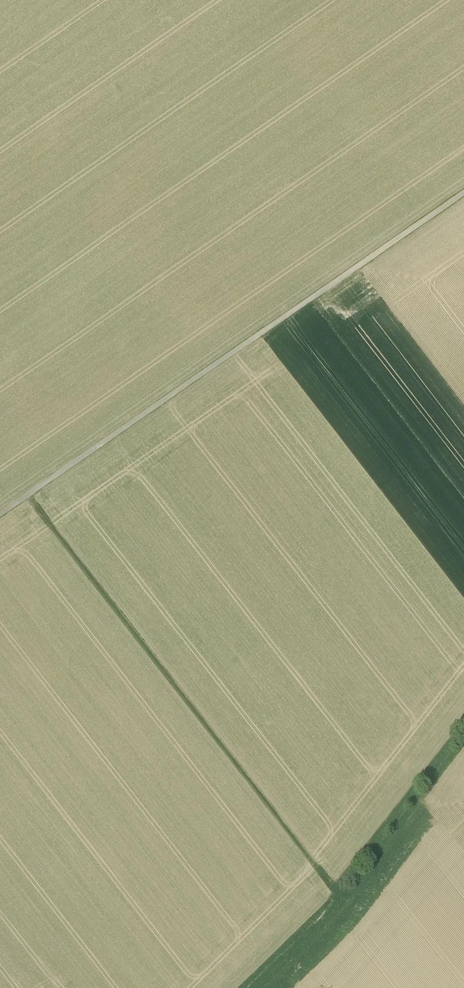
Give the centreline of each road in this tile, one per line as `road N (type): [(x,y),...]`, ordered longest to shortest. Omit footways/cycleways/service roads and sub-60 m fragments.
road 1 (track): [(27,496),(333,889),(463,721)]
road 2 (track): [(463,193),(0,515)]

